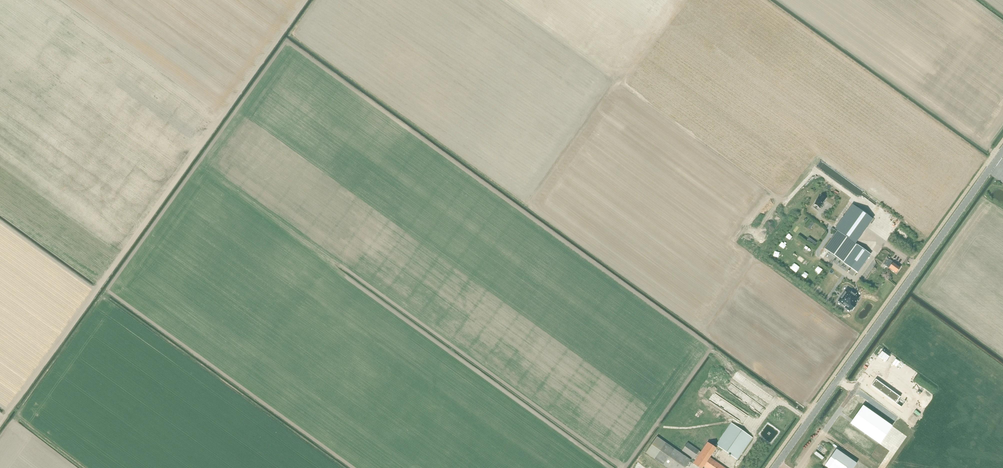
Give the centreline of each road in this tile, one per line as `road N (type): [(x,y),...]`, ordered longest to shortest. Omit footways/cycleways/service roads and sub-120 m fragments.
road 1 (tertiary): [(777,467),(1002,151)]

